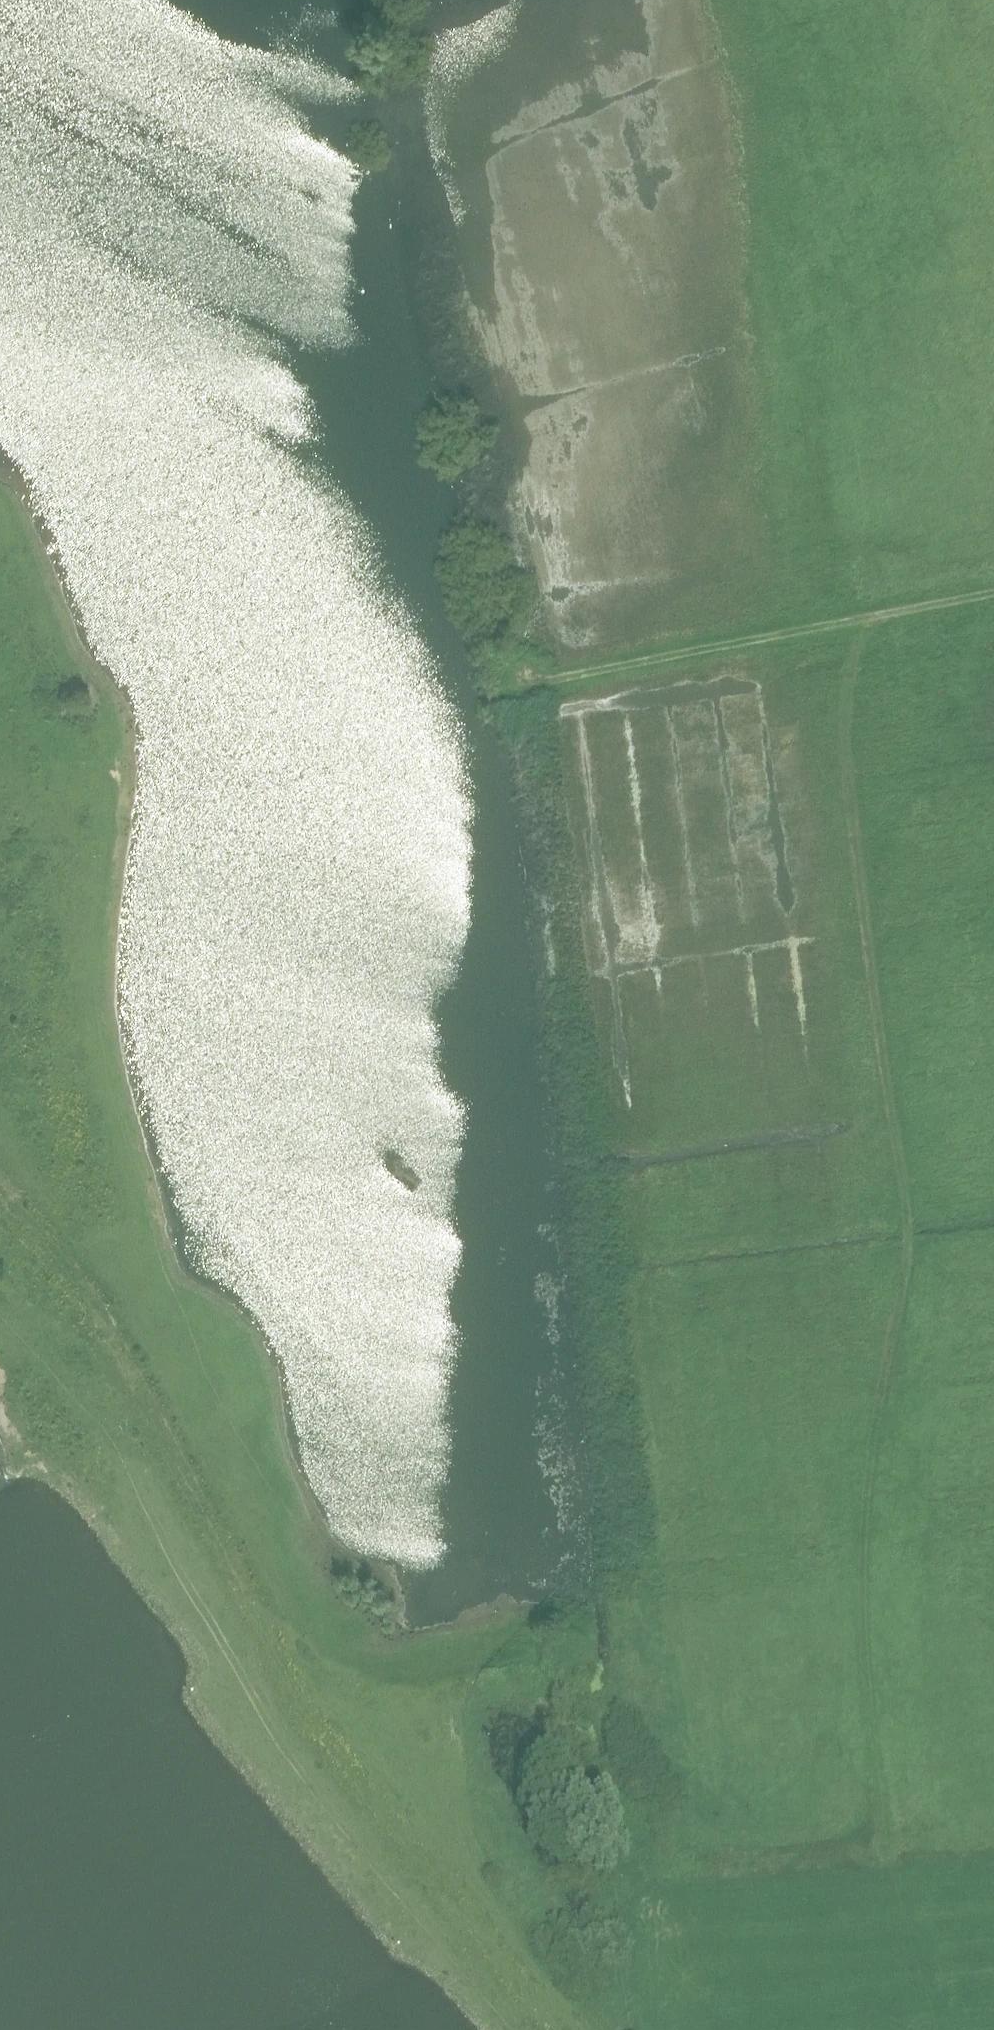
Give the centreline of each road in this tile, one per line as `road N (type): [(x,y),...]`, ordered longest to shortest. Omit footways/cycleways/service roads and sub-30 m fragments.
road 1 (track): [(993,595),(562,681)]

